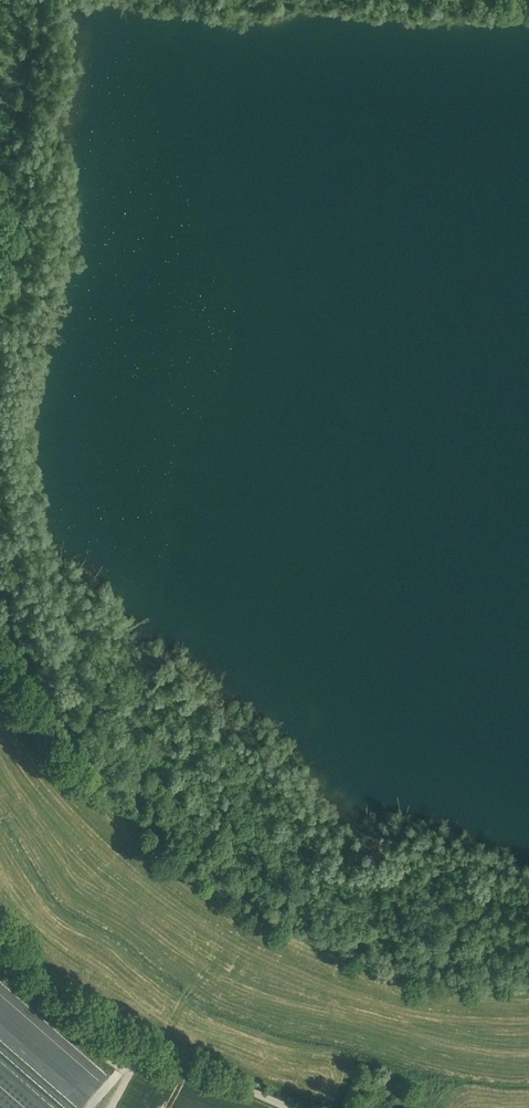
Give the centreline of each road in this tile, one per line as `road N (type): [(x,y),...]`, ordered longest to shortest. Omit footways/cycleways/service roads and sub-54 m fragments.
road 1 (track): [(0,940),(140,1051),(254,1107)]

